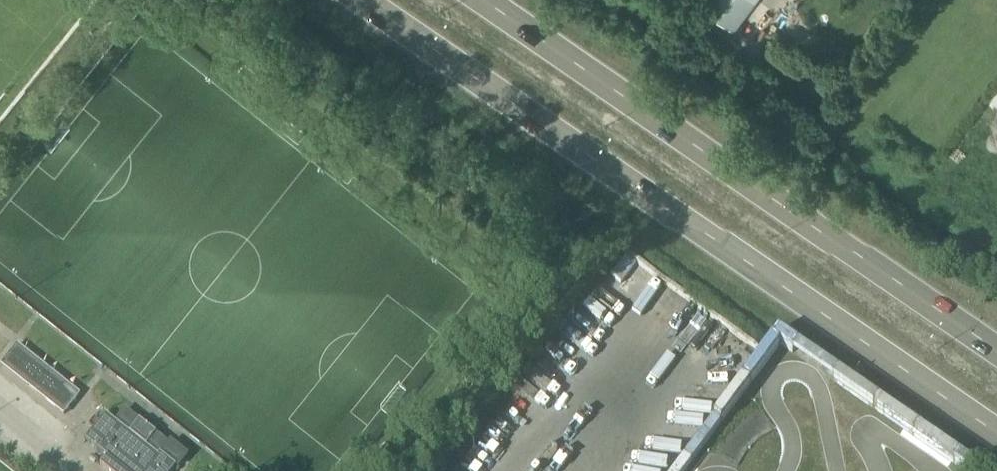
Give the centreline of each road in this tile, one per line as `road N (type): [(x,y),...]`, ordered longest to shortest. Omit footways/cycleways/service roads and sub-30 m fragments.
road 1 (primary): [(364,0),(996,439)]
road 2 (primary): [(996,353),(485,0)]

